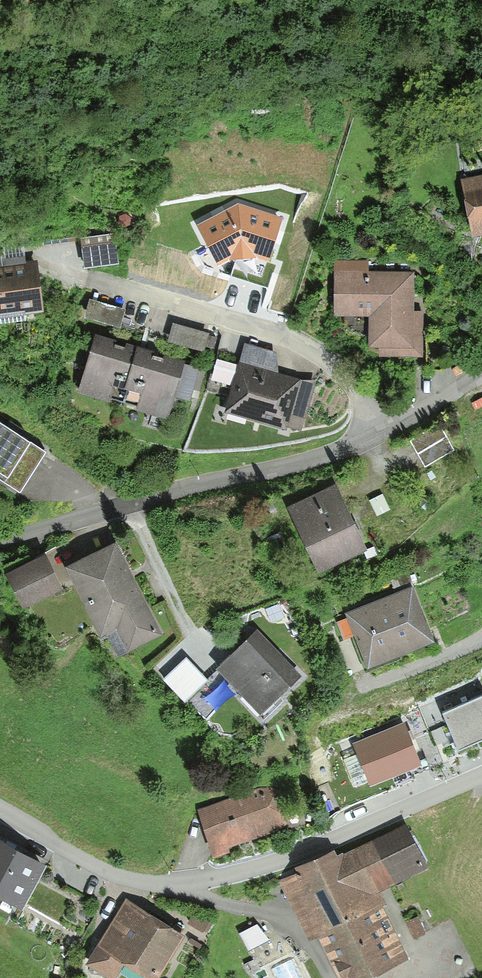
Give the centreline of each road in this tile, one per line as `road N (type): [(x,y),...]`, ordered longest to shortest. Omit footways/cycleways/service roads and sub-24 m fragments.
road 1 (residential): [(0,543),(335,452),(372,434)]
road 2 (residential): [(372,434),(356,391),(305,346),(266,328),(57,272)]
road 3 (track): [(329,977),(313,946),(281,920),(202,894),(196,882)]
road 4 (residential): [(372,434),(481,369)]

